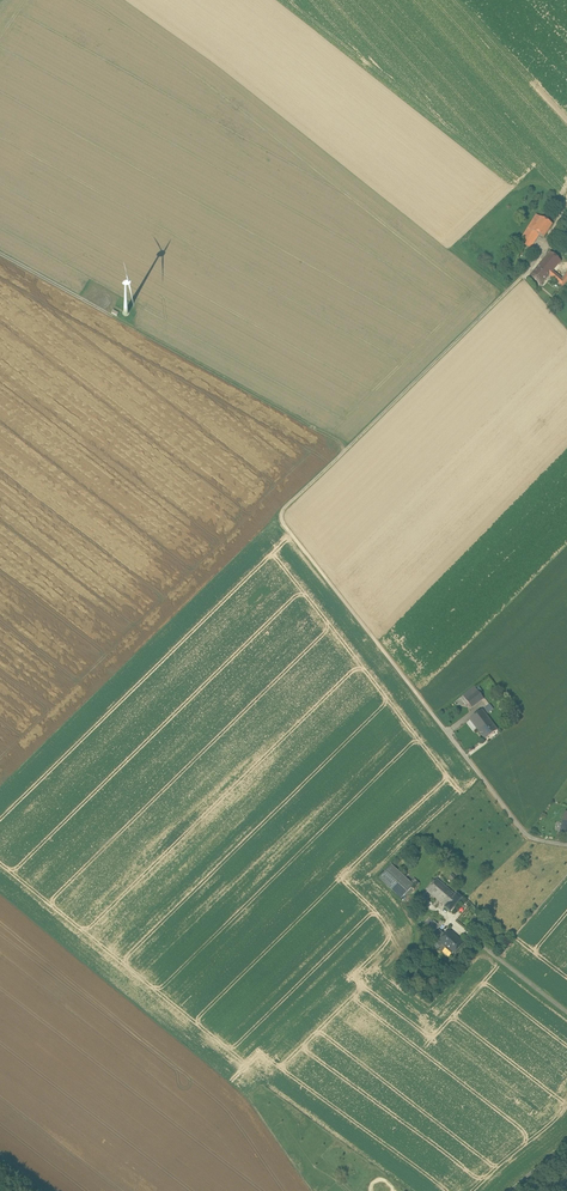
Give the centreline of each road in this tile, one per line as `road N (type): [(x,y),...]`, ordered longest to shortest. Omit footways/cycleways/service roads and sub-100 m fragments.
road 1 (track): [(566,845),(529,838),(279,516),(348,447)]
road 2 (track): [(0,252),(348,447)]
road 3 (track): [(348,447),(523,276),(566,200)]

